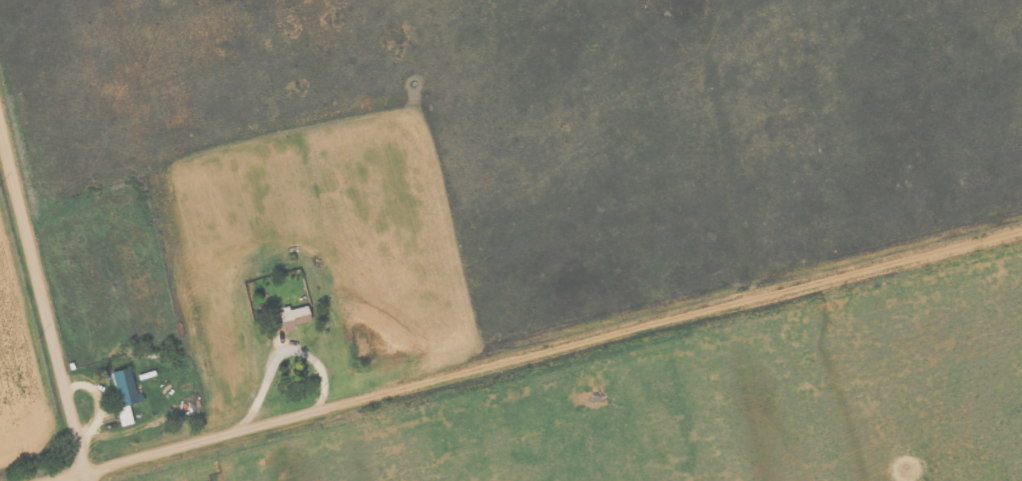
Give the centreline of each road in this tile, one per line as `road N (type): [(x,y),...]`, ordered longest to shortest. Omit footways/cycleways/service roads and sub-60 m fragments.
road 1 (residential): [(46,480),(1021,230)]
road 2 (residential): [(83,473),(0,156)]
road 3 (residential): [(757,296),(706,0)]

